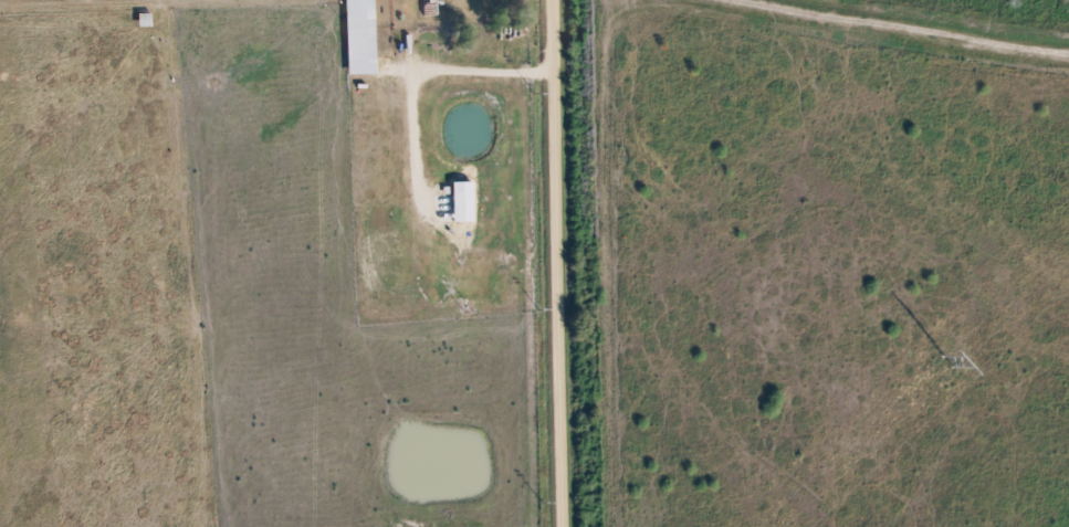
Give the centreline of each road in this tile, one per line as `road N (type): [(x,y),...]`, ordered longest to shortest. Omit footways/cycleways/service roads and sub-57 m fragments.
road 1 (tertiary): [(564,526),(552,0)]
road 2 (residential): [(897,0),(1068,15)]

